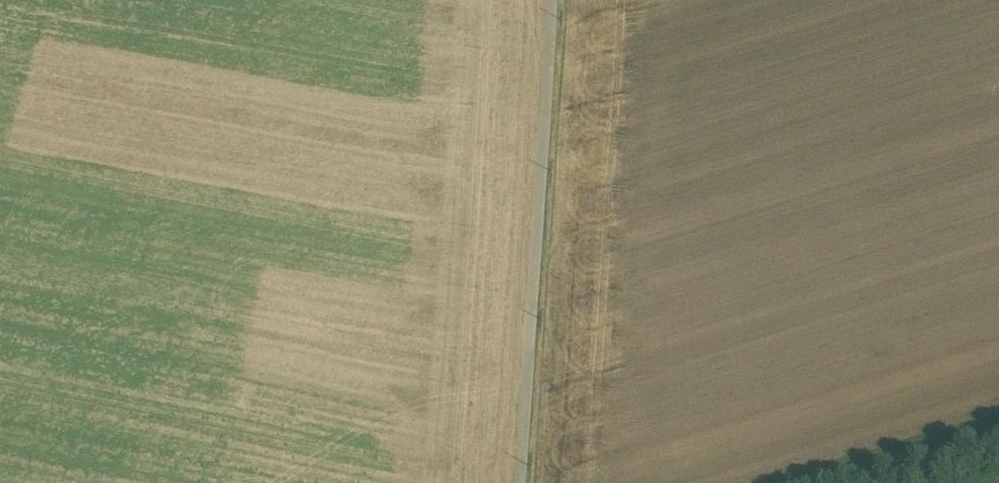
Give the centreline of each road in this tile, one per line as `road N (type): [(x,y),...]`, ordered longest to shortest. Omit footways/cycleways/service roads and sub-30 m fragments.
road 1 (track): [(548,0),(517,482)]
road 2 (track): [(768,482),(998,413)]

